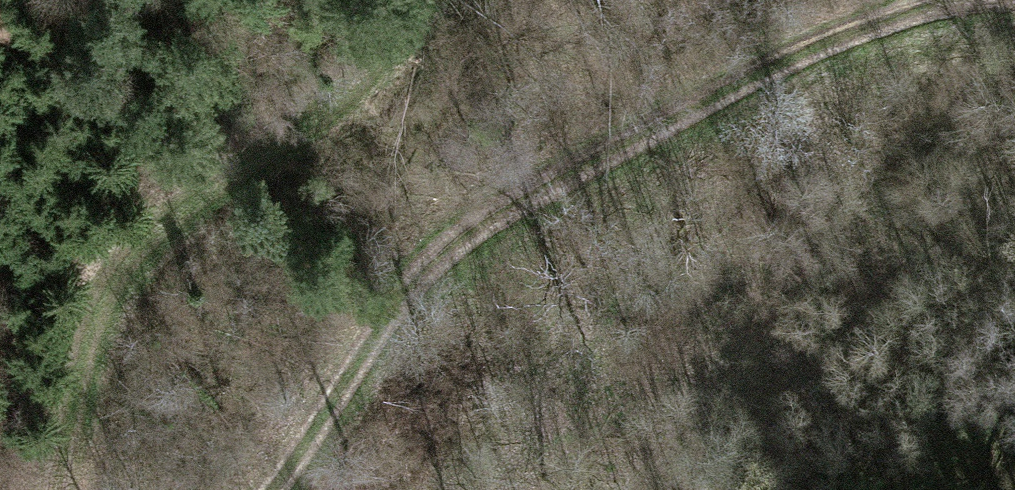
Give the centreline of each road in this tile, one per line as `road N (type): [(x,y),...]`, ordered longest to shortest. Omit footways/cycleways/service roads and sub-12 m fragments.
road 1 (track): [(267,489),(395,300),(483,233),(677,110),(944,0)]
road 2 (track): [(62,489),(92,325),(127,262),(381,59),(427,0)]
road 3 (track): [(437,489),(802,301)]

